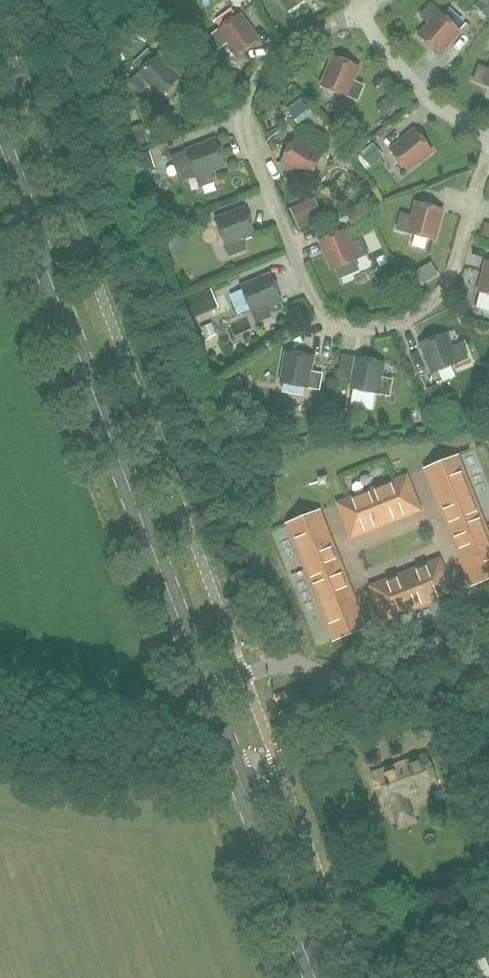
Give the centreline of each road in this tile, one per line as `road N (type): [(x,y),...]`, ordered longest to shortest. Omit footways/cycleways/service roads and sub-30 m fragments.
road 1 (secondary): [(315,977),(0,142)]

